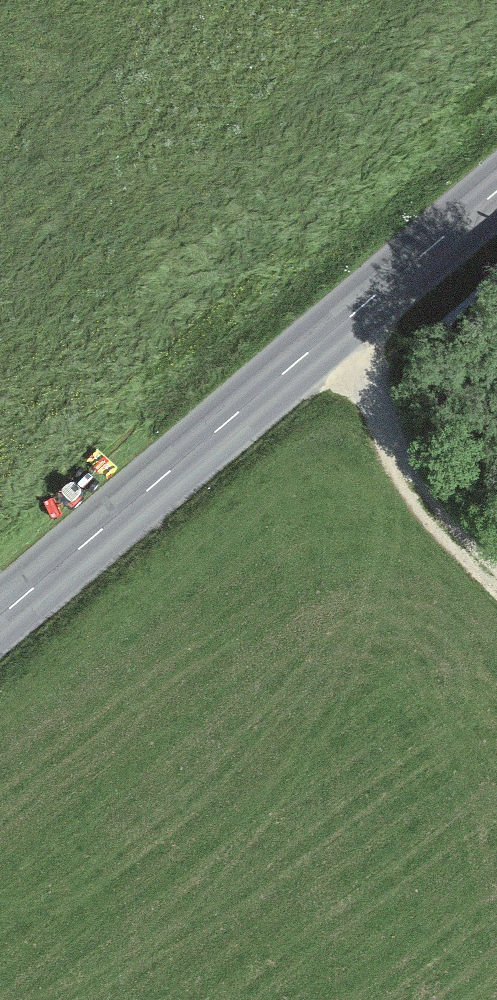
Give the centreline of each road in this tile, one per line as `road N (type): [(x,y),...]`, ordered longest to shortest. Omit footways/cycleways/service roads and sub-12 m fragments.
road 1 (secondary): [(496,184),(0,608)]
road 2 (track): [(328,325),(418,504),(496,582)]

